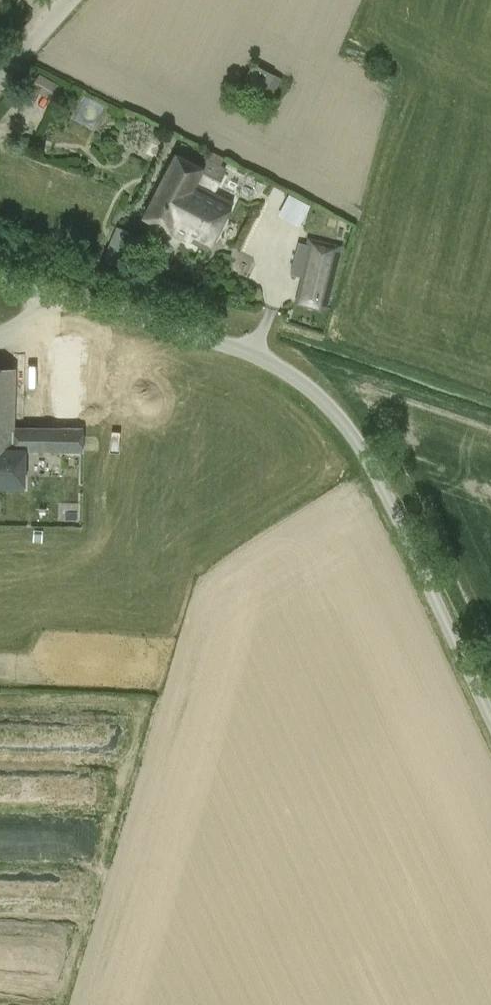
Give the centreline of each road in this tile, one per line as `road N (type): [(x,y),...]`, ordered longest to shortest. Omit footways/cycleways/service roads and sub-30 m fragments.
road 1 (unclassified): [(490,724),(361,442),(304,379),(257,354),(0,284)]

